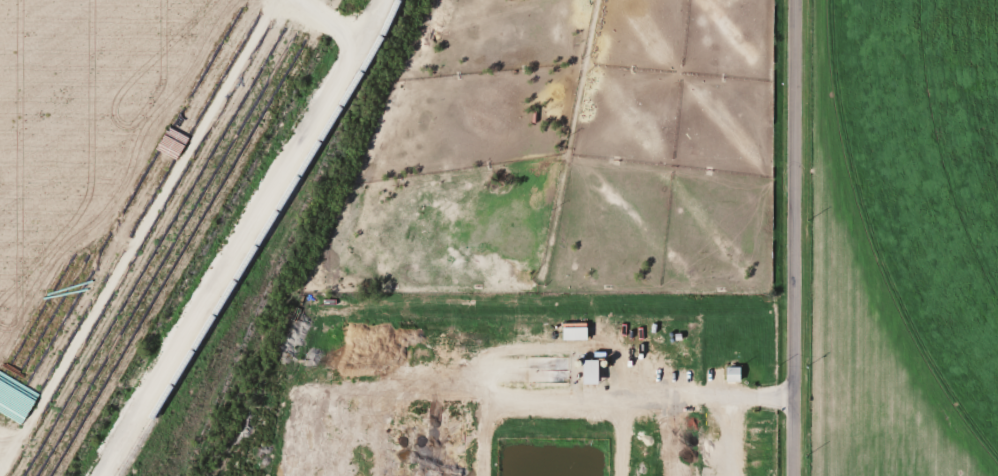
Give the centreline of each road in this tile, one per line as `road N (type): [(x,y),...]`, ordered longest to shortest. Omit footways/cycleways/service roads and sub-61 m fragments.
road 1 (residential): [(790,475),(792,0)]

